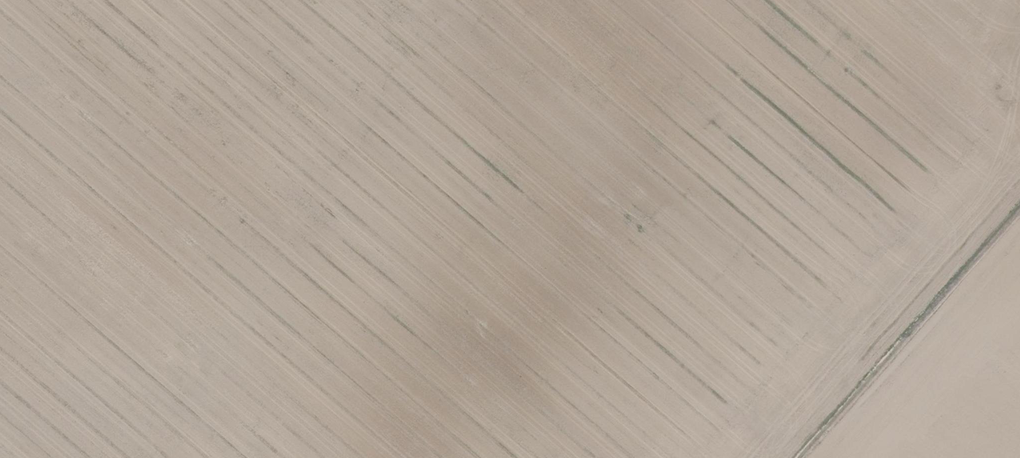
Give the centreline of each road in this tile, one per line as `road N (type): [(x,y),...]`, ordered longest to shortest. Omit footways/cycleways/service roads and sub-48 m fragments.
road 1 (track): [(1019,205),(797,457)]

